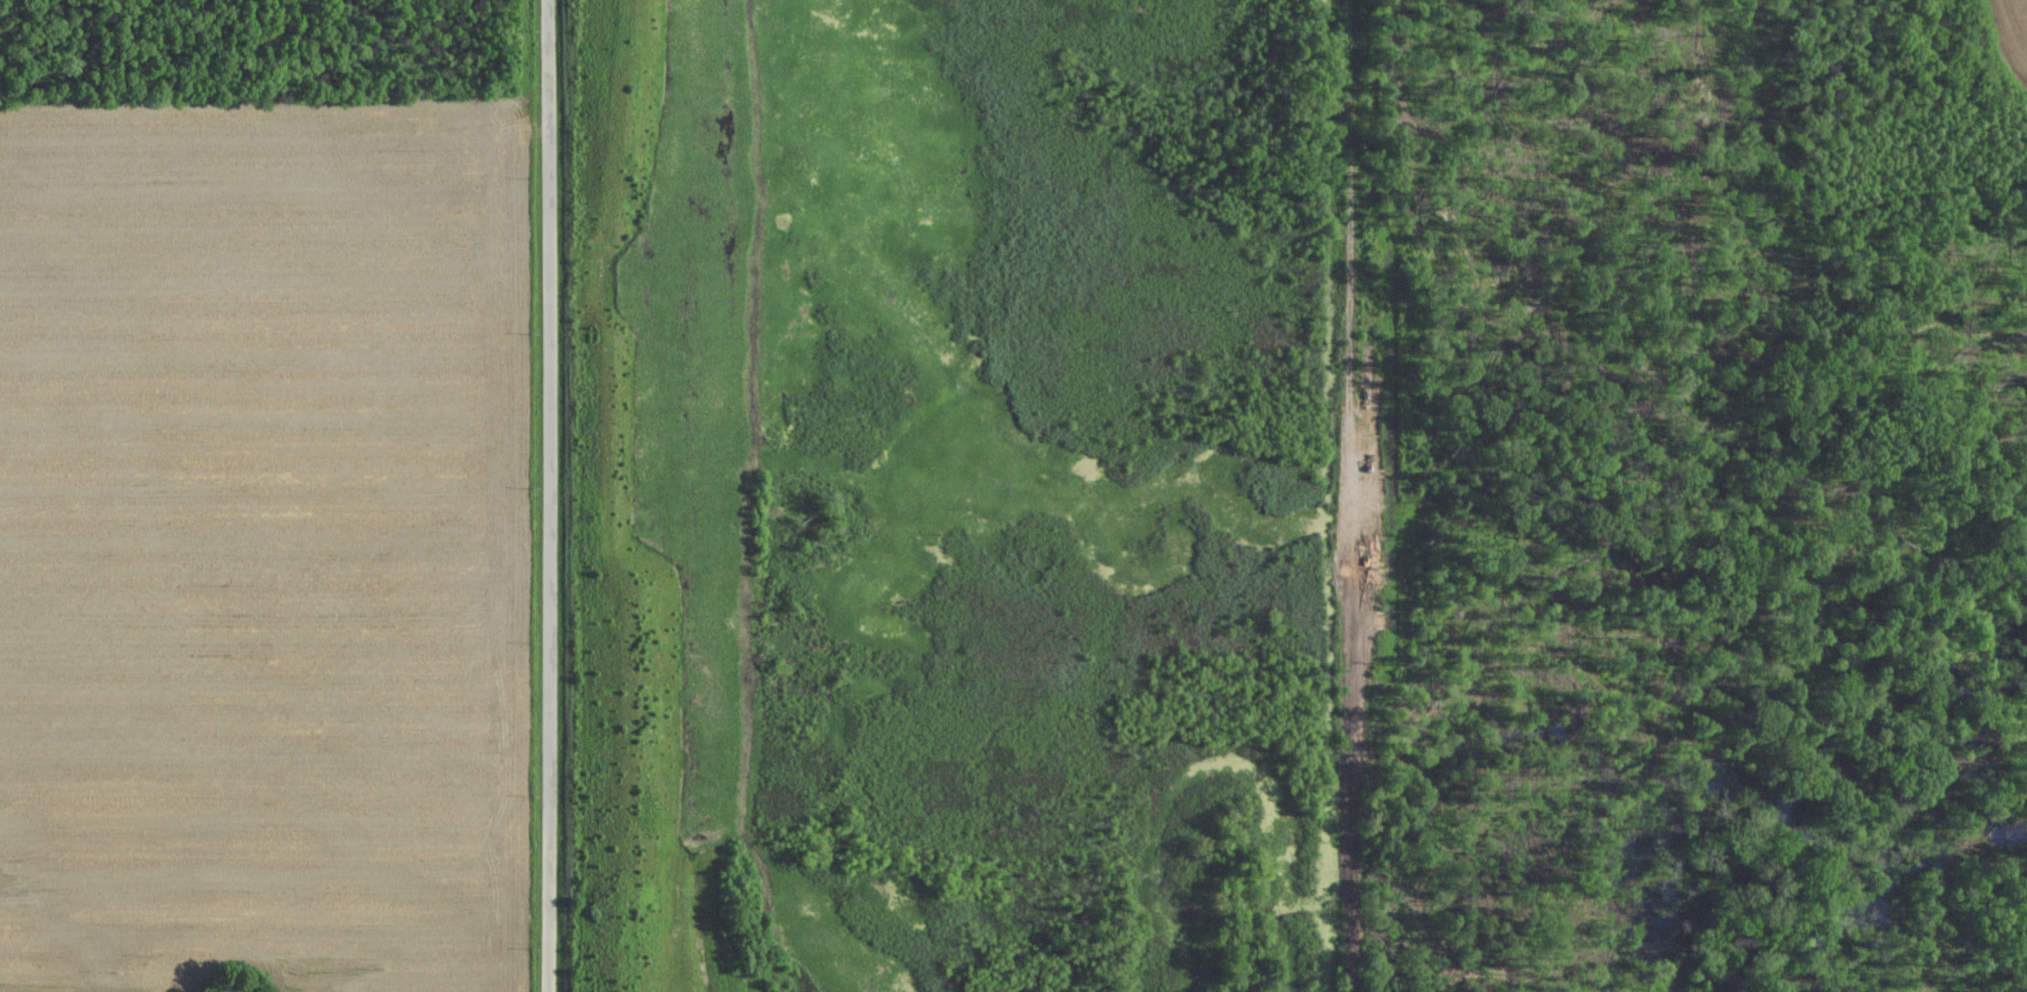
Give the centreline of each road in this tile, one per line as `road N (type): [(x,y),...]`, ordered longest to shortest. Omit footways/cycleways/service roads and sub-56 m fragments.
road 1 (residential): [(552,991),(553,0)]

